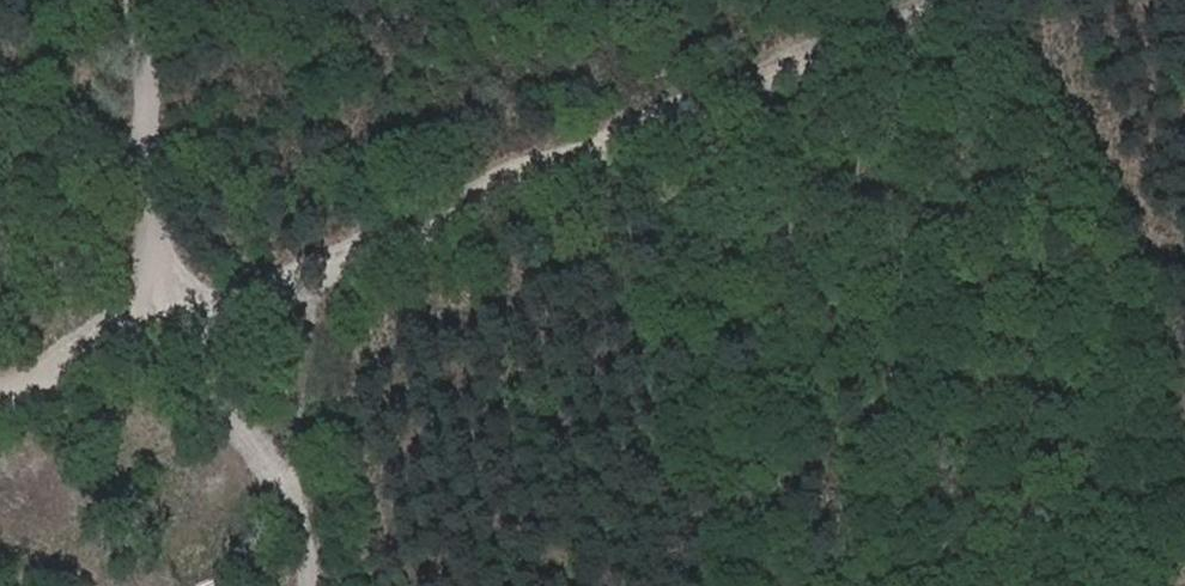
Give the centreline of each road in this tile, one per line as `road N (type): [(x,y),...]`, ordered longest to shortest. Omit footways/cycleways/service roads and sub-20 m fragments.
road 1 (track): [(979,0),(187,321),(156,221),(0,294)]
road 2 (track): [(655,131),(1184,282)]
road 3 (track): [(187,321),(304,522),(305,585)]
road 4 (track): [(156,0),(156,221)]

